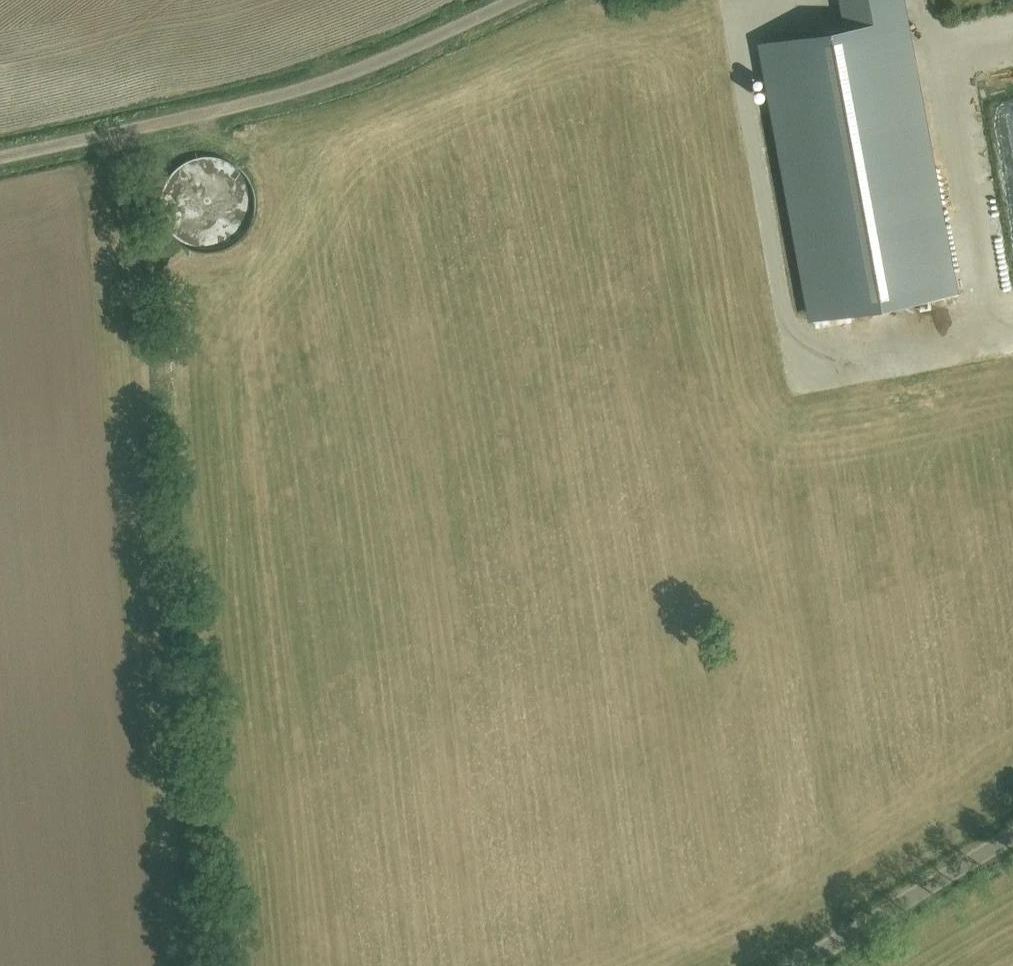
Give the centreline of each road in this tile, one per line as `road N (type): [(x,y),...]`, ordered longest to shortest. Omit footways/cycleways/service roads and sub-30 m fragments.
road 1 (unclassified): [(0,160),(327,86),(516,0)]
road 2 (unclassified): [(791,965),(1012,833)]

